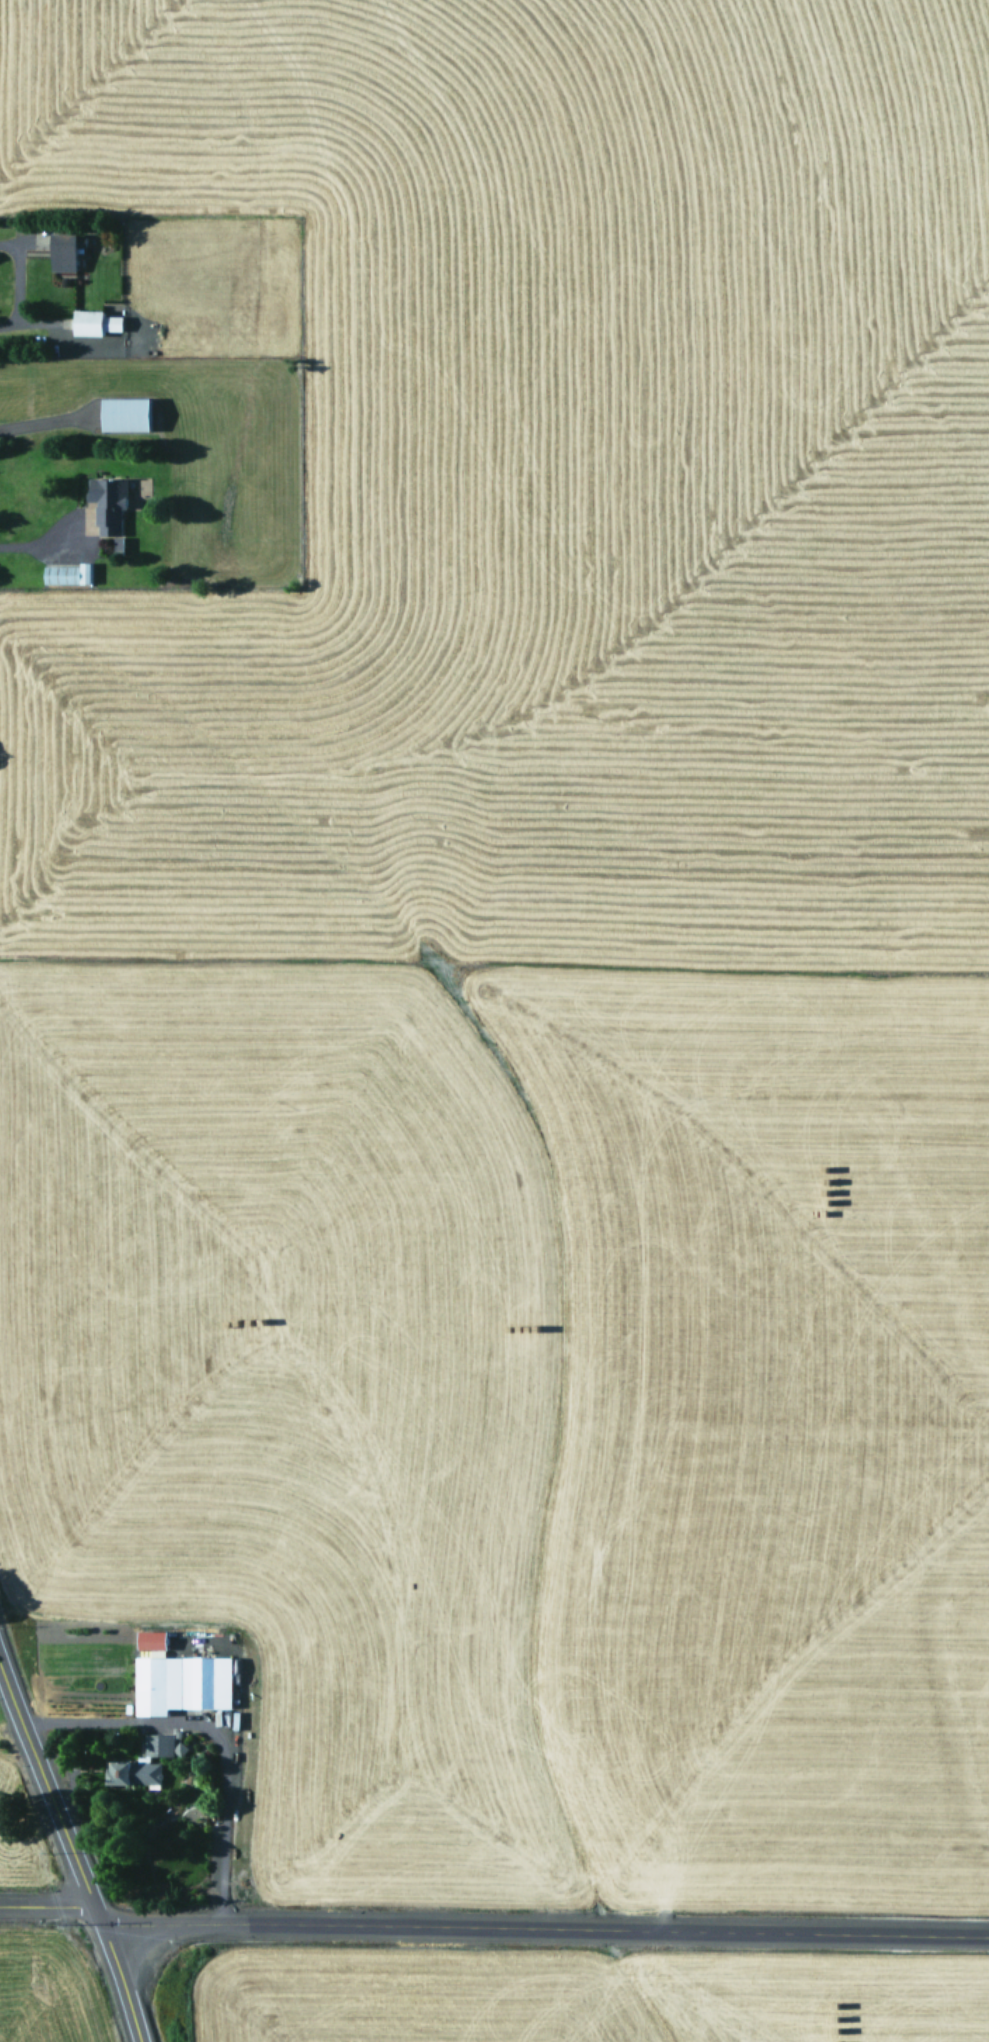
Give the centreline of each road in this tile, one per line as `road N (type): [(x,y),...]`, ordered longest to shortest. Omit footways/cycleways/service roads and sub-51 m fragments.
road 1 (tertiary): [(988,1938),(114,1921),(68,1906),(0,1905)]
road 2 (secondary): [(133,2041),(92,1913),(0,1682)]

